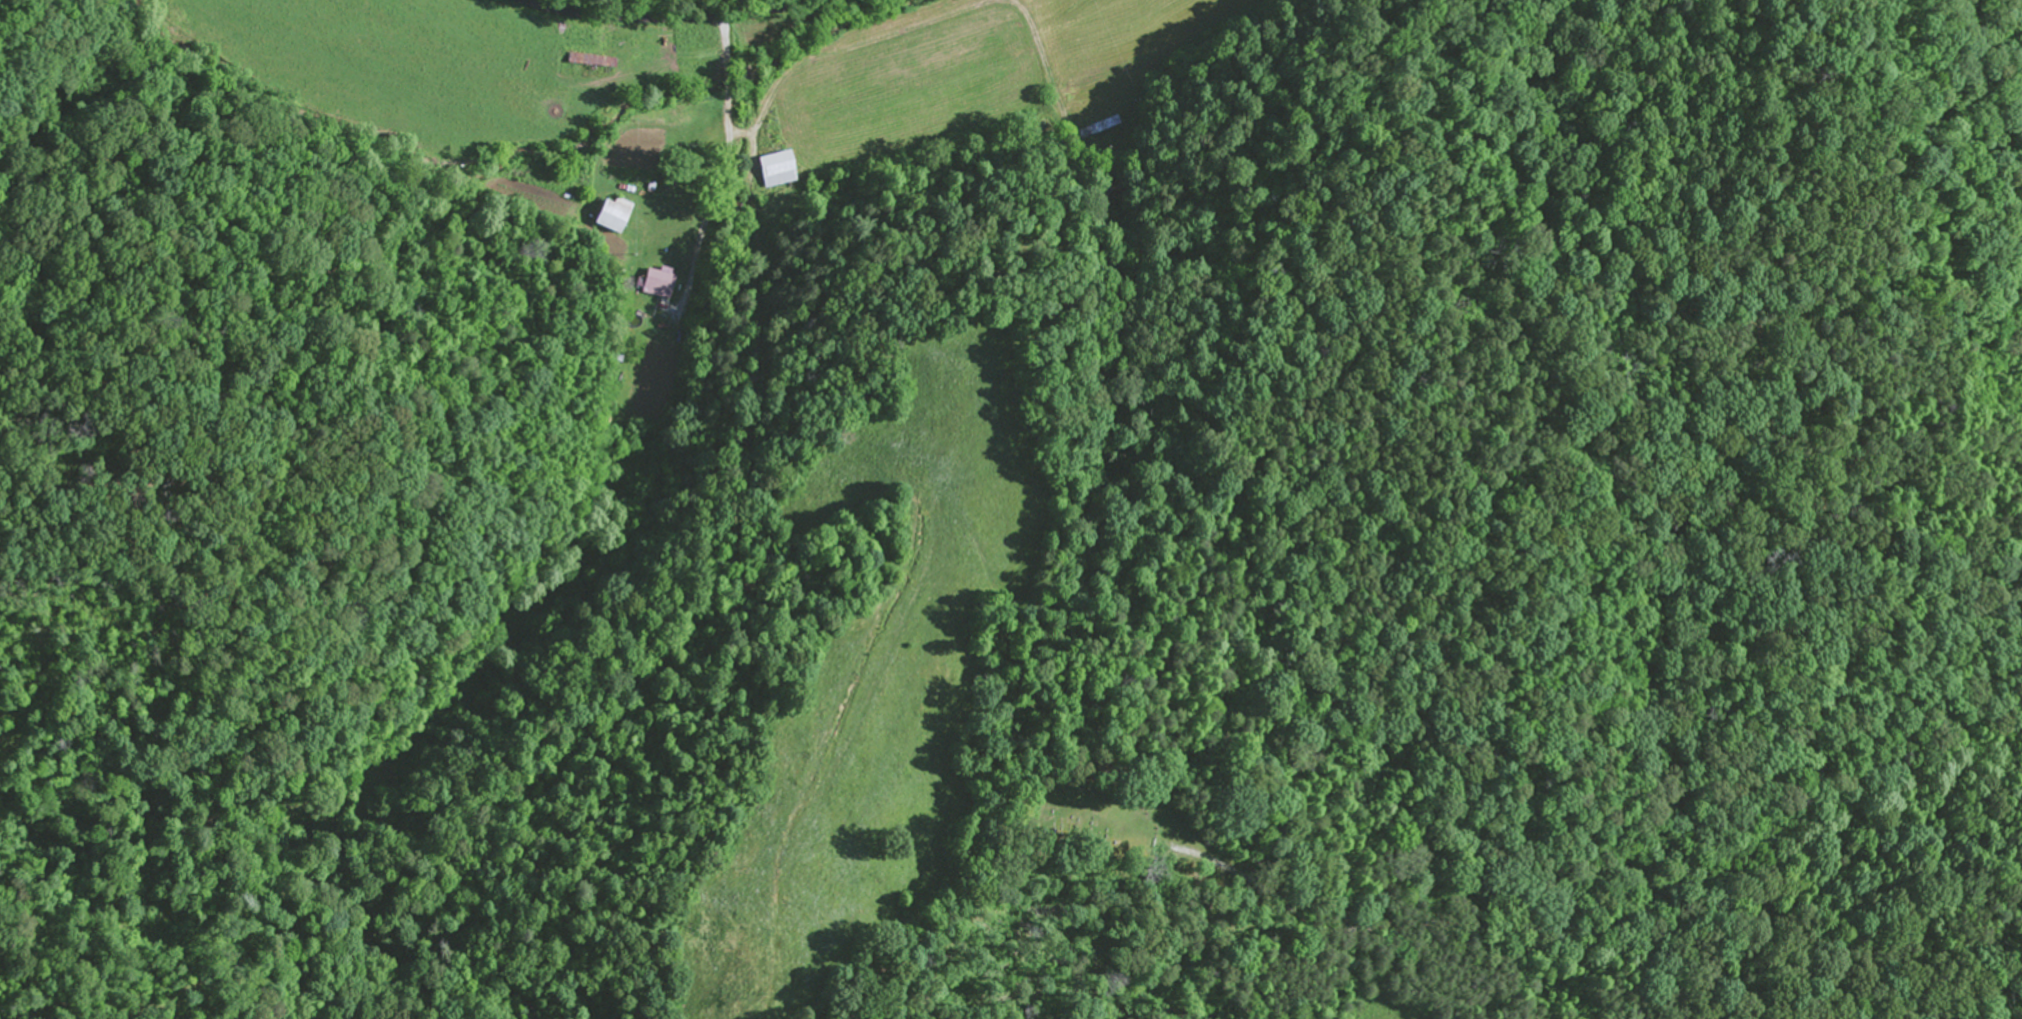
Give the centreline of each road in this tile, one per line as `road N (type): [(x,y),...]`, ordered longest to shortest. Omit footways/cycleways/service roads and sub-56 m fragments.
road 1 (residential): [(2021,743),(1844,830),(1567,936),(1479,935),(1438,925),(1356,937),(1183,847)]
road 2 (residential): [(836,0),(665,22),(619,21),(529,0)]

